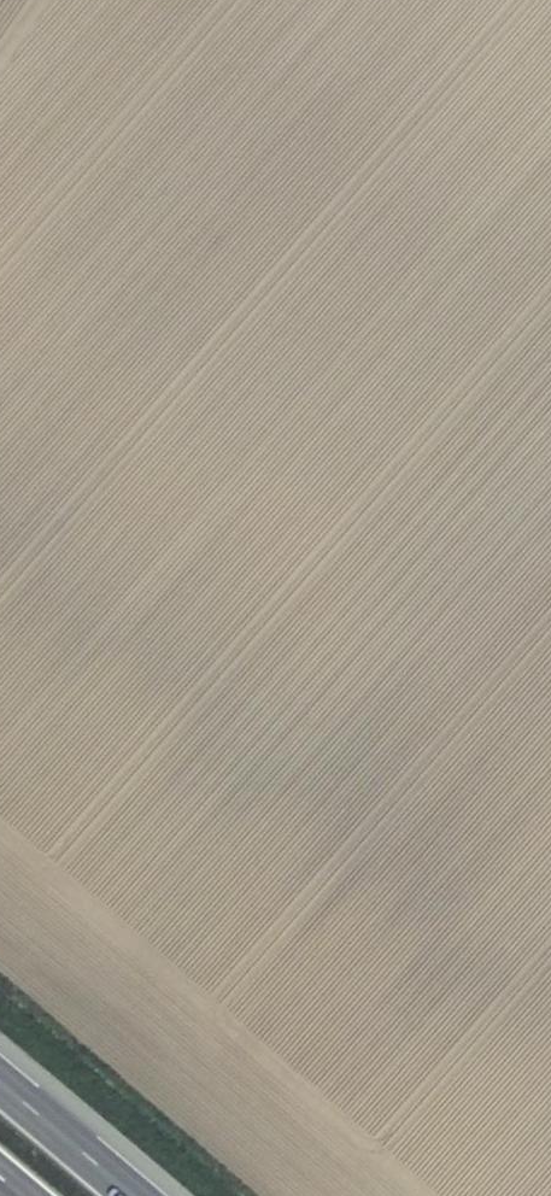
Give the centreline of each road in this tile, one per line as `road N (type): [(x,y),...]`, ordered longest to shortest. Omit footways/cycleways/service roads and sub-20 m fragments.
road 1 (motorway): [(133,1195),(0,1083)]

